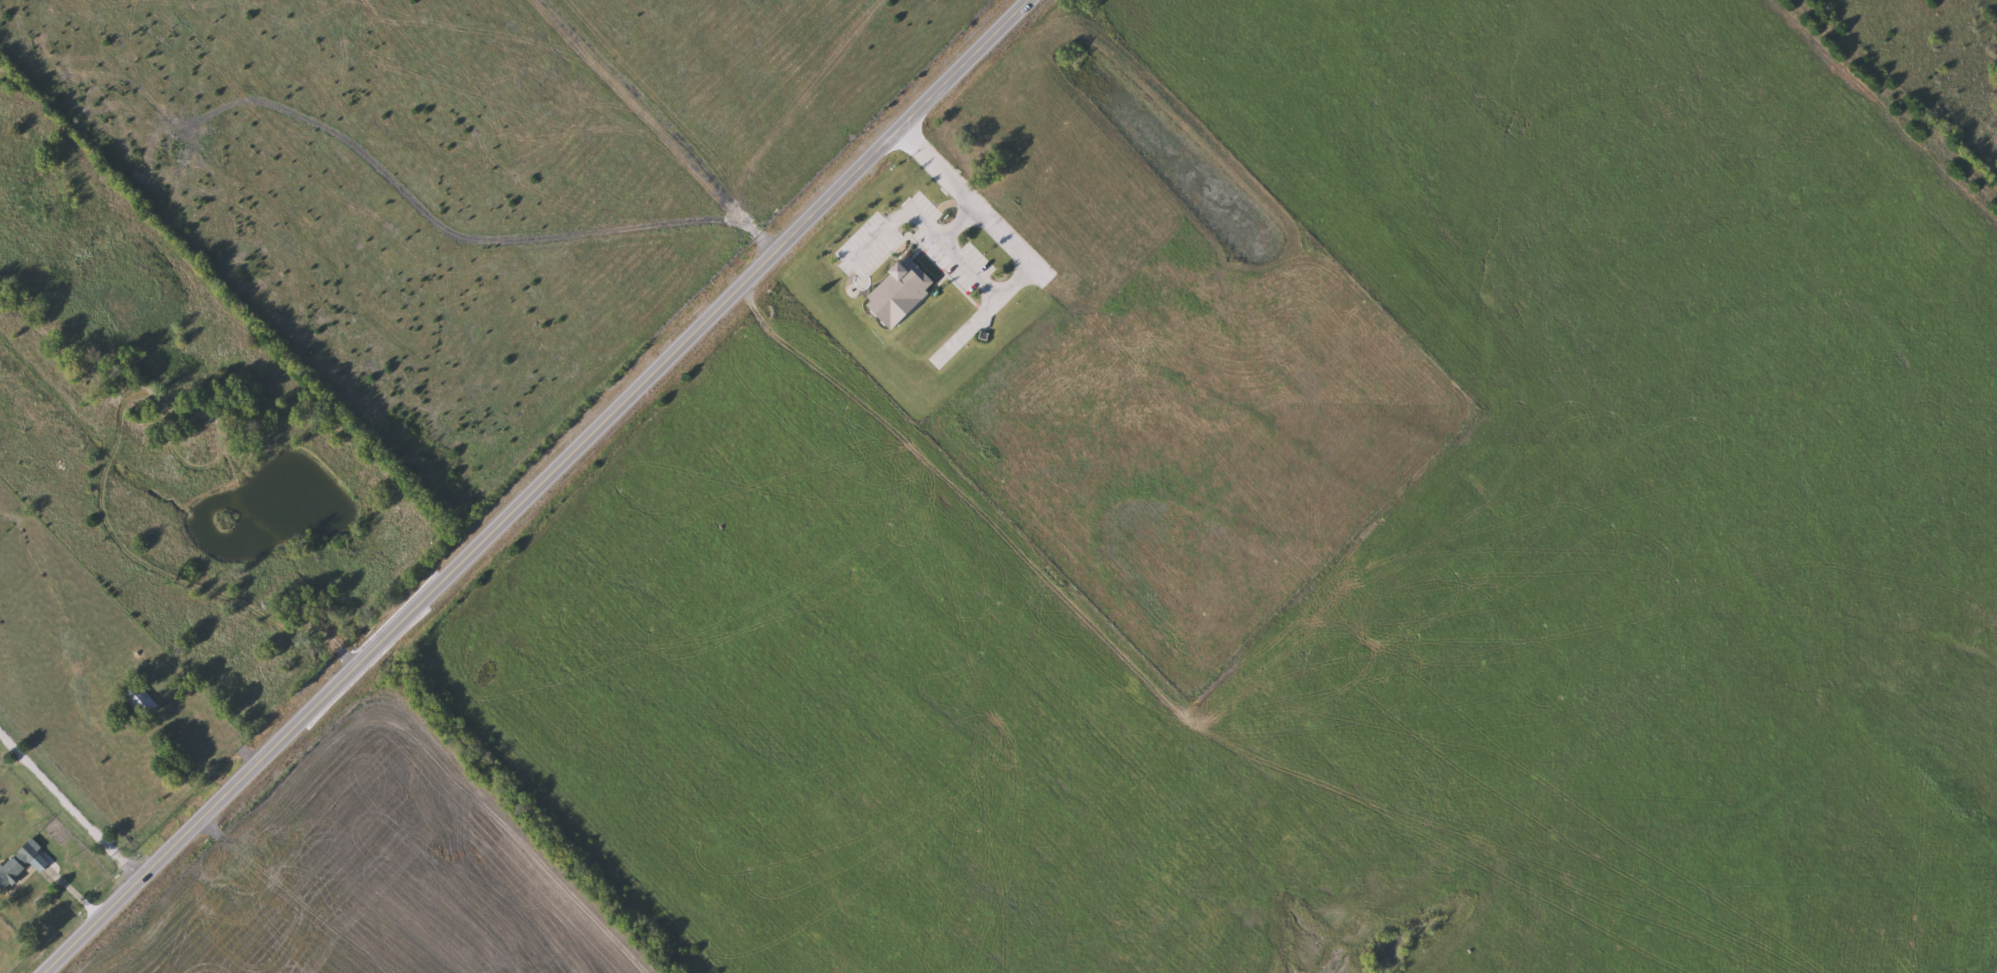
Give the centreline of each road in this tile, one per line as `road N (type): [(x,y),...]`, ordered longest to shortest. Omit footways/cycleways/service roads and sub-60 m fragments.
road 1 (secondary): [(1031,0),(54,972)]

